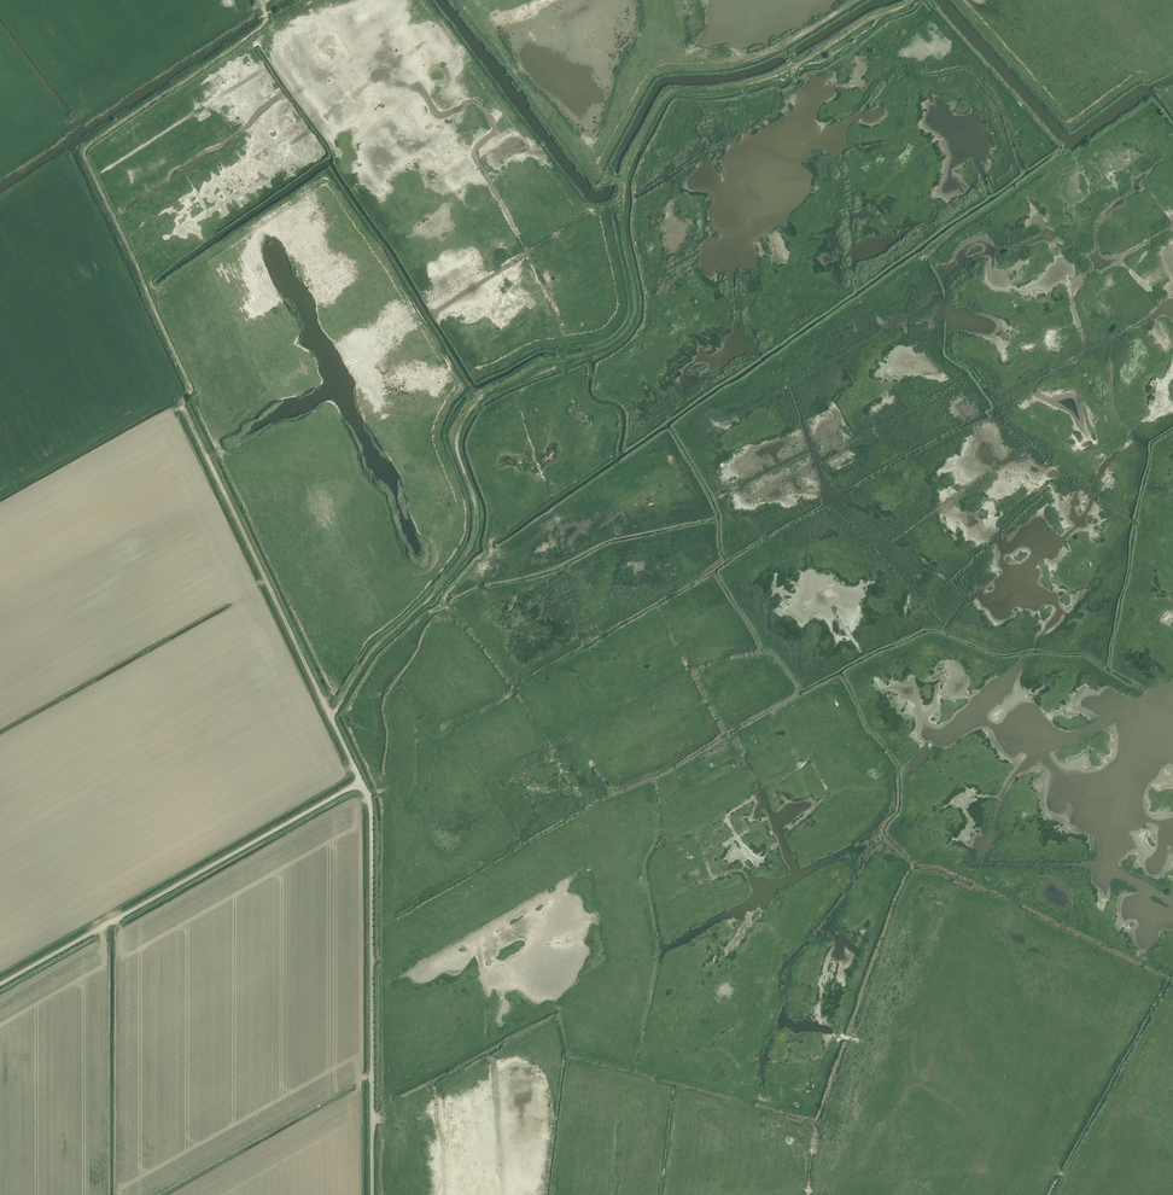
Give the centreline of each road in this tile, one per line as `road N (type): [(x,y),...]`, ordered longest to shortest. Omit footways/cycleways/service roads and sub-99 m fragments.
road 1 (unclassified): [(362,784),(182,399)]
road 2 (unclassified): [(0,984),(362,784)]
road 3 (unclassified): [(372,1194),(371,816),(362,784)]

